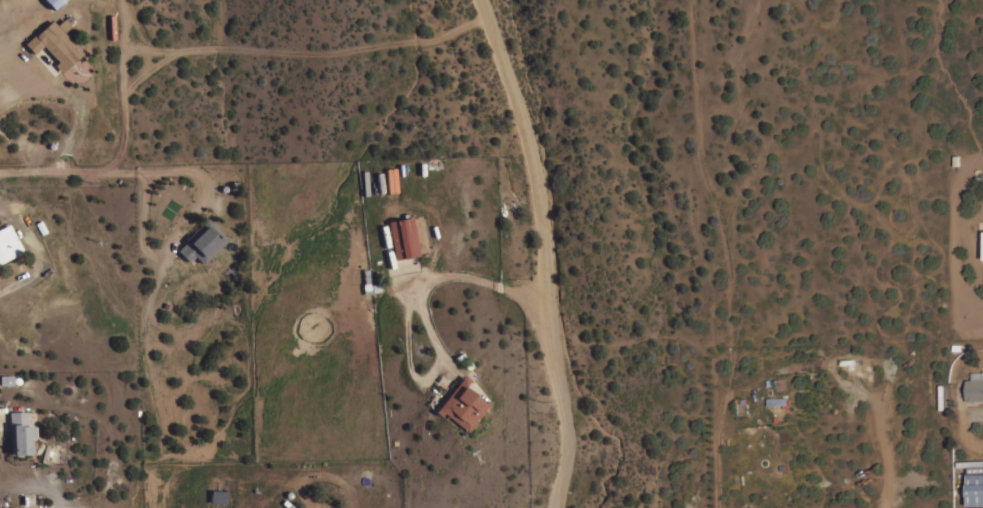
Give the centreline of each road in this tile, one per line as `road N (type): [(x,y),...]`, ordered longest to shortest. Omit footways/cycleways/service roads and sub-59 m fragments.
road 1 (residential): [(483,0),(541,188),(570,416),(555,507)]
road 2 (track): [(121,49),(341,43),(430,31),(486,8)]
road 3 (track): [(127,172),(119,0)]
road 4 (residential): [(127,172),(0,176)]

